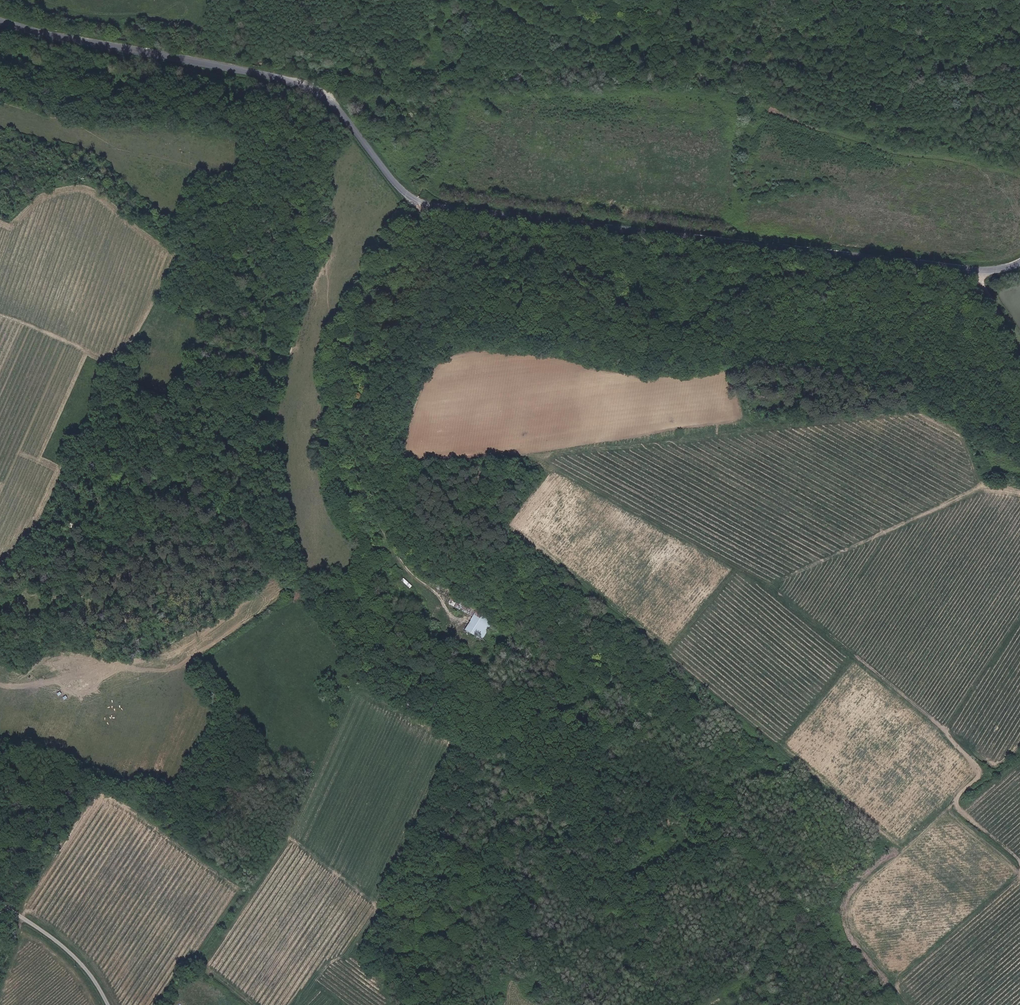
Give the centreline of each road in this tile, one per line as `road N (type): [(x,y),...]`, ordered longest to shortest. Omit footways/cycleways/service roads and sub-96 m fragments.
road 1 (tertiary): [(0,22),(300,82),(337,106),(397,184),(441,206),(982,270),(1019,262)]
road 2 (track): [(708,1004),(759,968),(783,934),(1019,758)]
road 3 (track): [(1019,621),(948,729),(978,766),(960,810),(1019,863)]
road 4 (track): [(768,586),(978,489),(1019,490)]
road 5 (unclassified): [(106,1004),(74,955),(0,901)]

